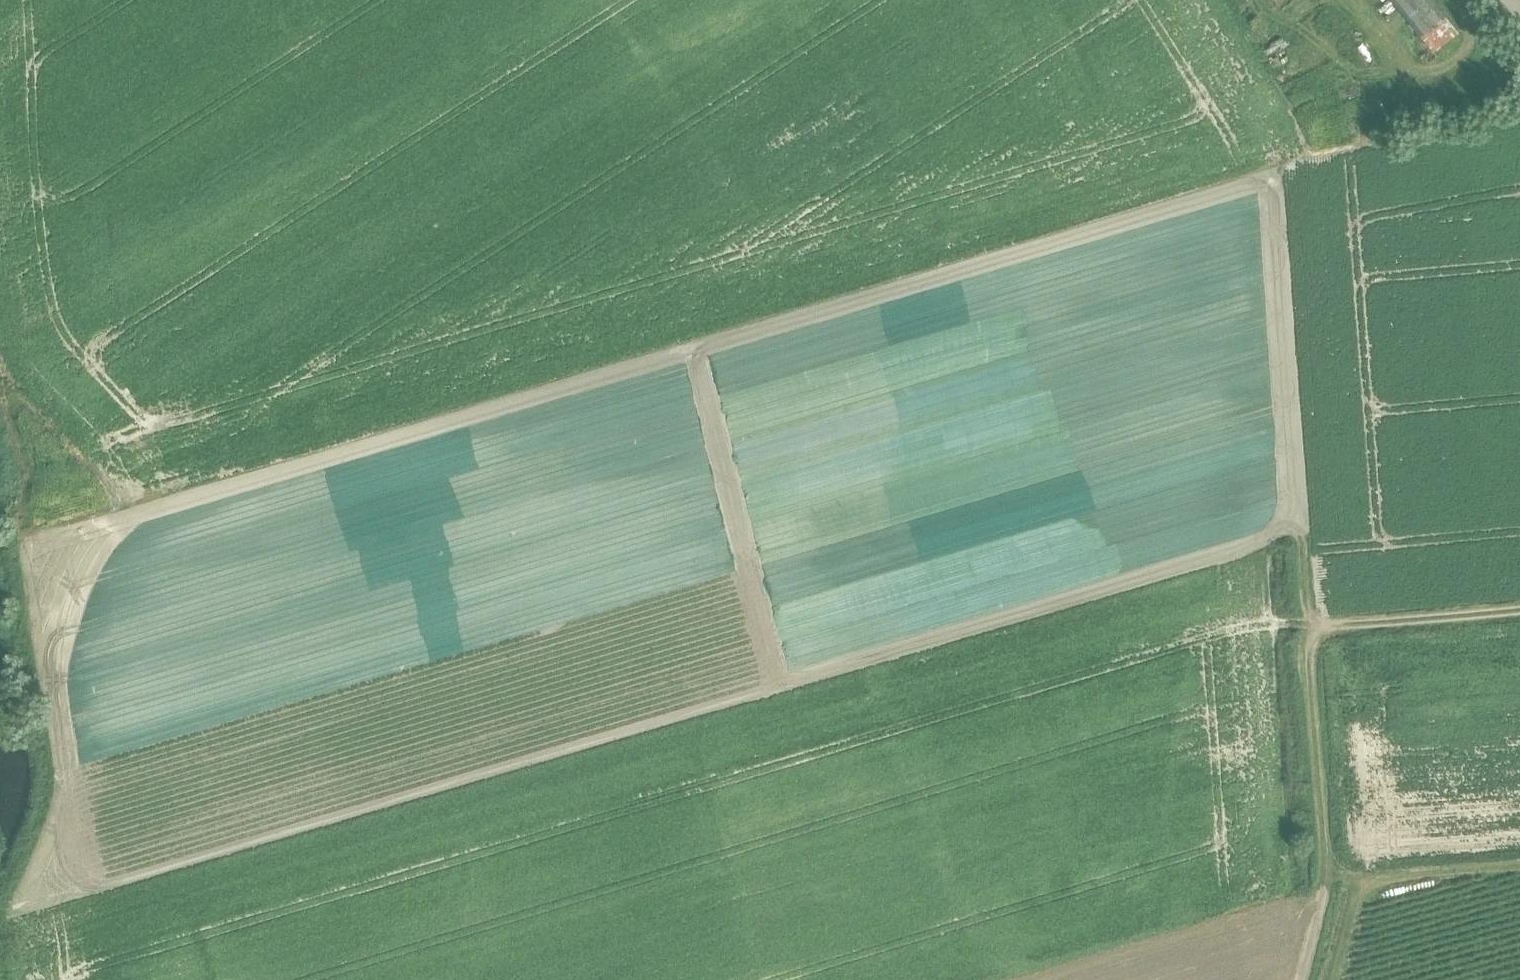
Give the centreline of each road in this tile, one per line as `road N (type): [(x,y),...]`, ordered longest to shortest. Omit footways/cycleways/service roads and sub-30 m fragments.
road 1 (track): [(1519,608),(1309,628),(1324,885)]

